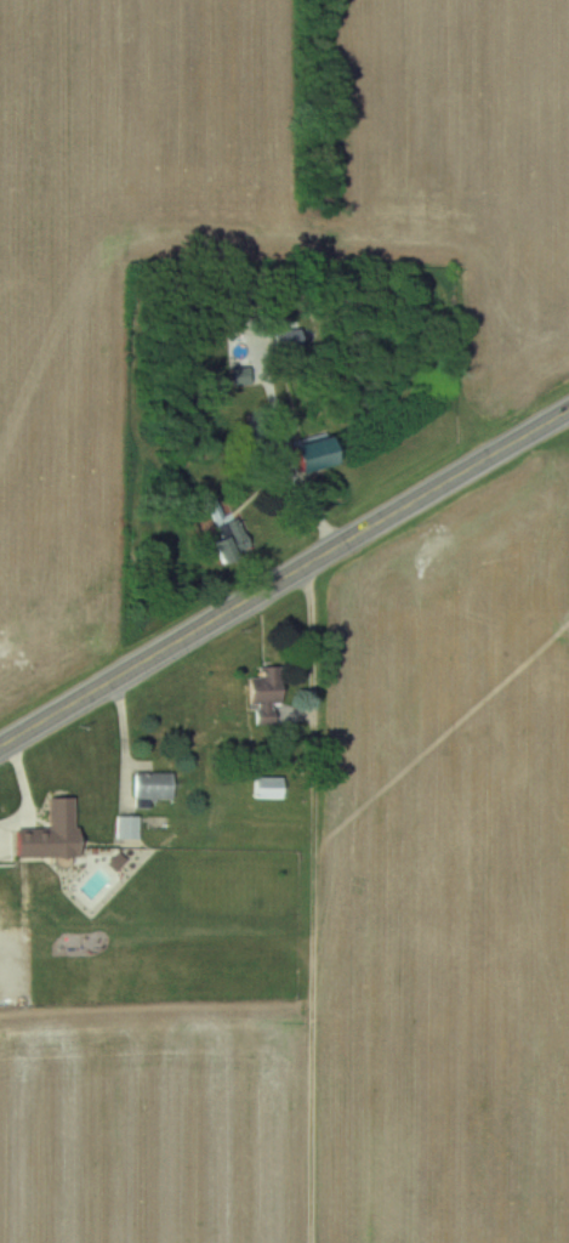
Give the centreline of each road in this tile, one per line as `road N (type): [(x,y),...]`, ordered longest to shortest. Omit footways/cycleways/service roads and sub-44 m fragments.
road 1 (primary): [(568,409),(0,745)]

